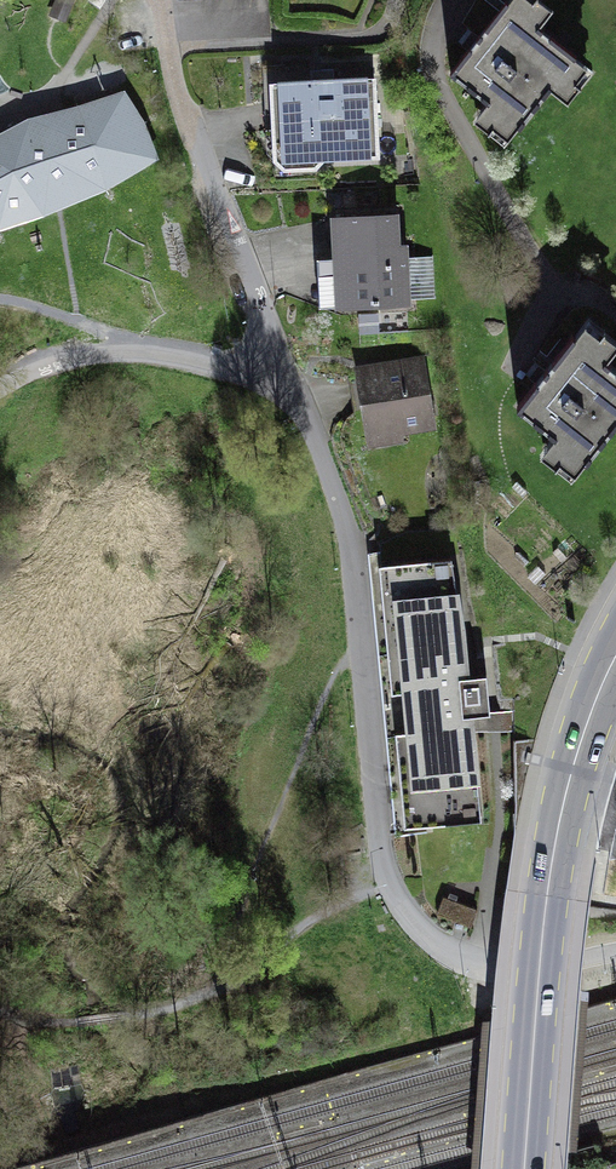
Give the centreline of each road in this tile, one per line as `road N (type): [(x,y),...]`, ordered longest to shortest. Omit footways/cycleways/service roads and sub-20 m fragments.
road 1 (residential): [(161,0),(168,53),(222,211),(343,512),(363,622),(377,844),(390,886),(425,934),(474,966),(529,970),(615,951)]
road 2 (primary): [(524,1168),(554,849),(578,750),(615,656)]
road 3 (track): [(104,354),(33,278),(0,298)]

